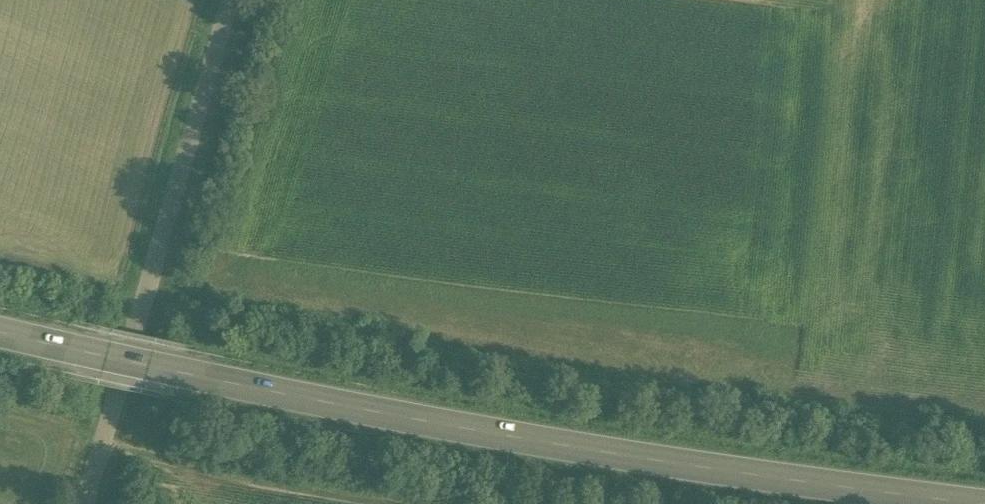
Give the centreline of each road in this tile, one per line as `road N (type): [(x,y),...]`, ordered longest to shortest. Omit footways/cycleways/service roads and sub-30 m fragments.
road 1 (primary): [(984,503),(471,428),(0,331)]
road 2 (unclassified): [(229,0),(85,503)]

